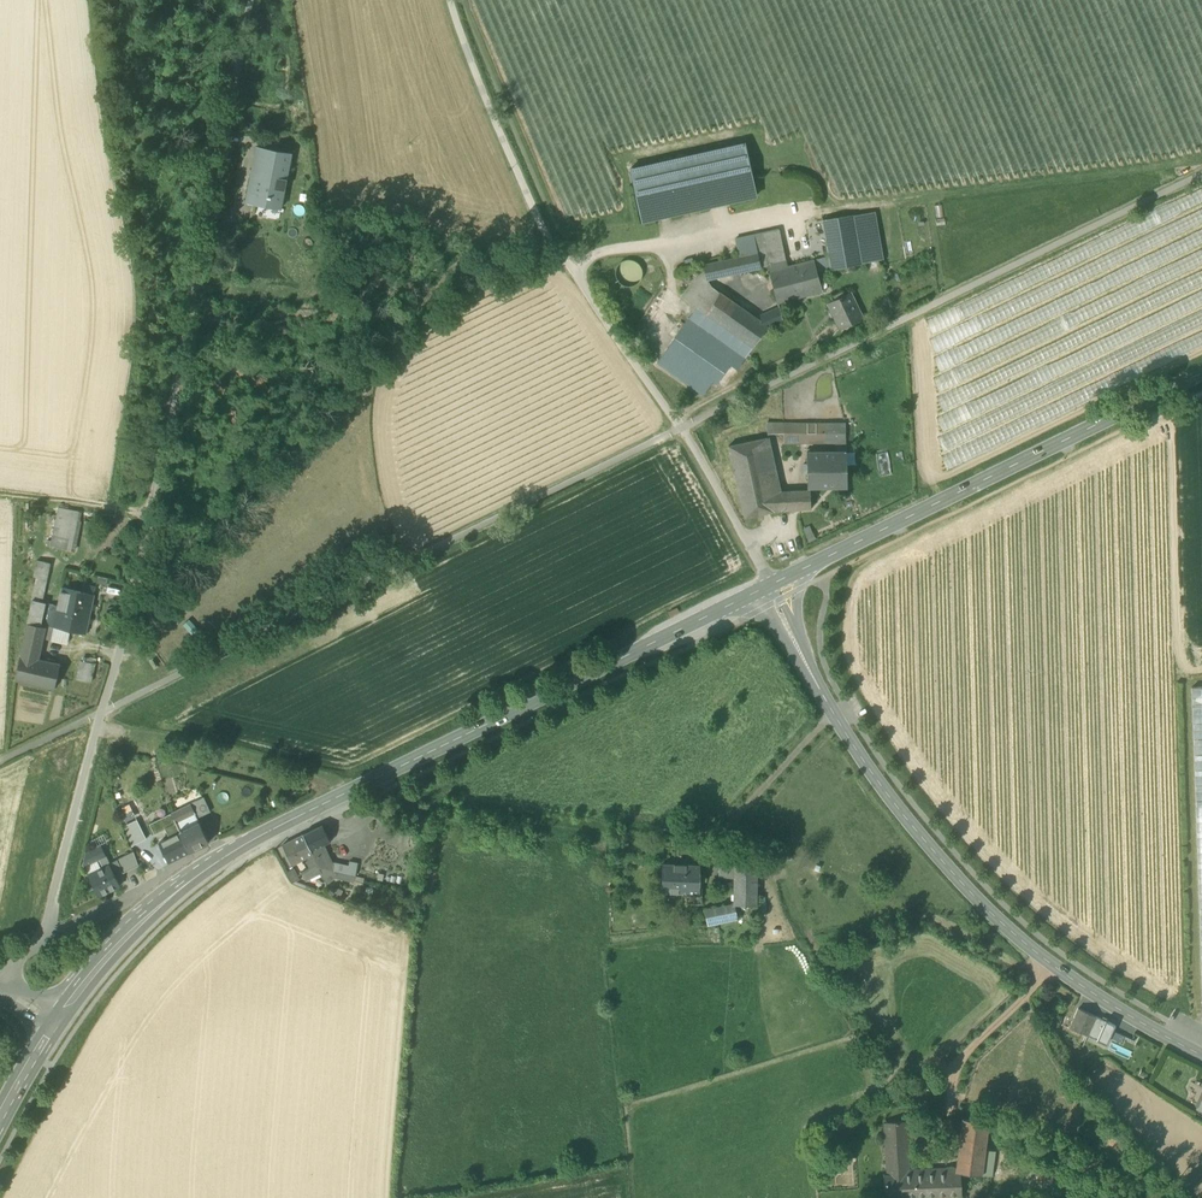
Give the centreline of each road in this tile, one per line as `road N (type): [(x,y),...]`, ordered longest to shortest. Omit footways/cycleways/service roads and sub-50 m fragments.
road 1 (residential): [(46,937),(151,513),(251,0)]
road 2 (secondary): [(766,589),(227,853),(140,917),(57,1018)]
road 3 (tertiary): [(766,589),(893,802),(964,888),(1048,962),(1201,1056)]
road 4 (secondary): [(1201,375),(766,589)]
road 5 (residential): [(546,232),(682,429),(766,589)]
road 6 (unclassified): [(450,0),(459,39),(546,232)]
road 7 (track): [(151,513),(0,495)]

